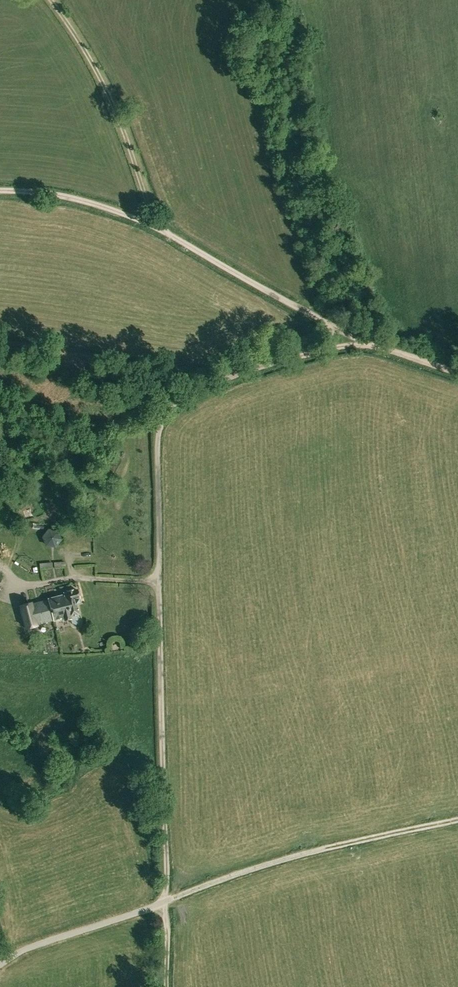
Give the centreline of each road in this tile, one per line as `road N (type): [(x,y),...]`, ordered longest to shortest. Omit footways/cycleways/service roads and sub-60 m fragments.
road 1 (track): [(159,584),(162,422),(185,396),(301,353),(371,341),(457,371)]
road 2 (track): [(371,341),(122,212),(61,194),(0,190)]
road 3 (track): [(167,986),(159,584)]
road 4 (track): [(165,903),(319,851),(457,821)]
road 5 (track): [(164,230),(100,77),(53,0)]

